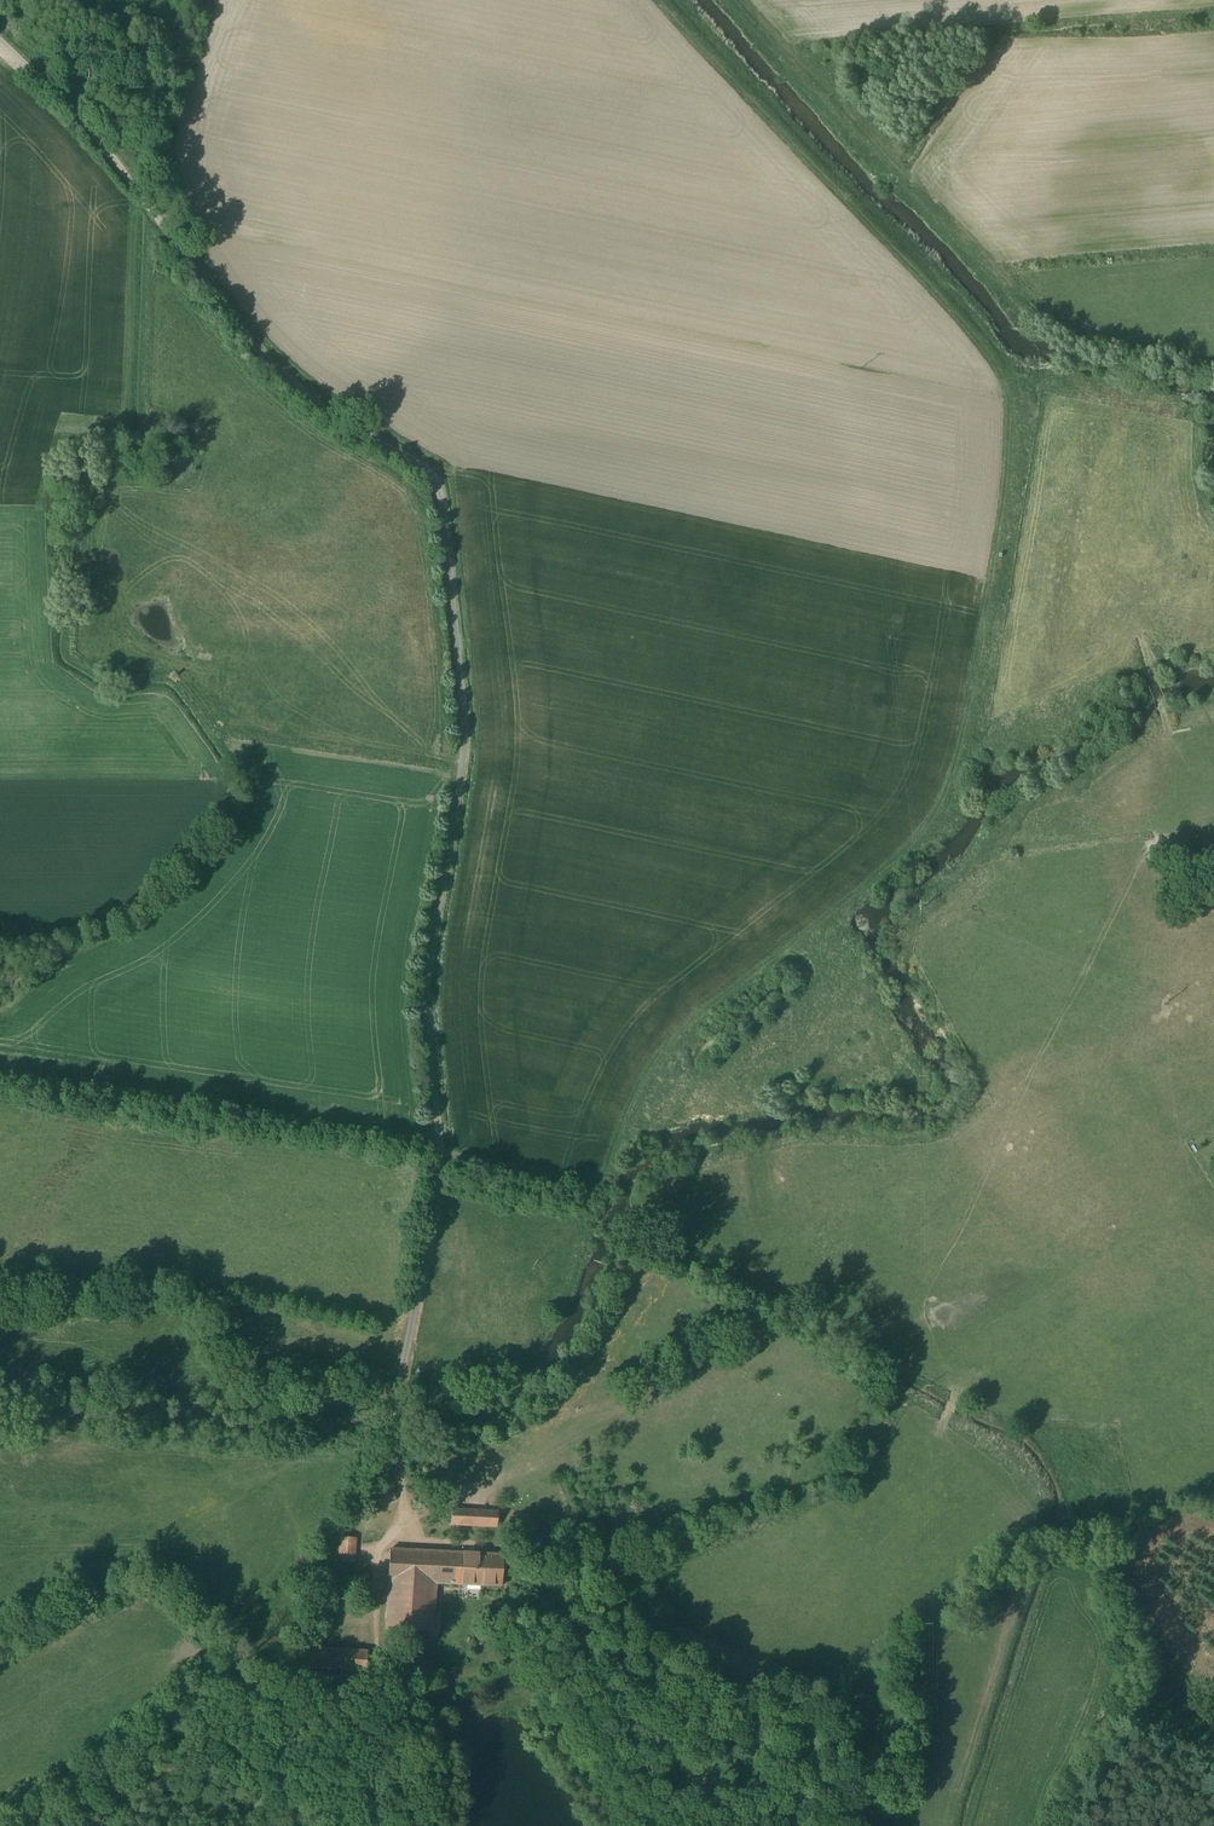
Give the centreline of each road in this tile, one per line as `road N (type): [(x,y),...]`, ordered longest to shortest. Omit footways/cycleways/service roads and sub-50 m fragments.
road 1 (residential): [(0,29),(76,100),(252,333),(335,408),(419,454),(440,483),(465,718),(426,971),(440,1130),(403,1373),(398,1490)]

